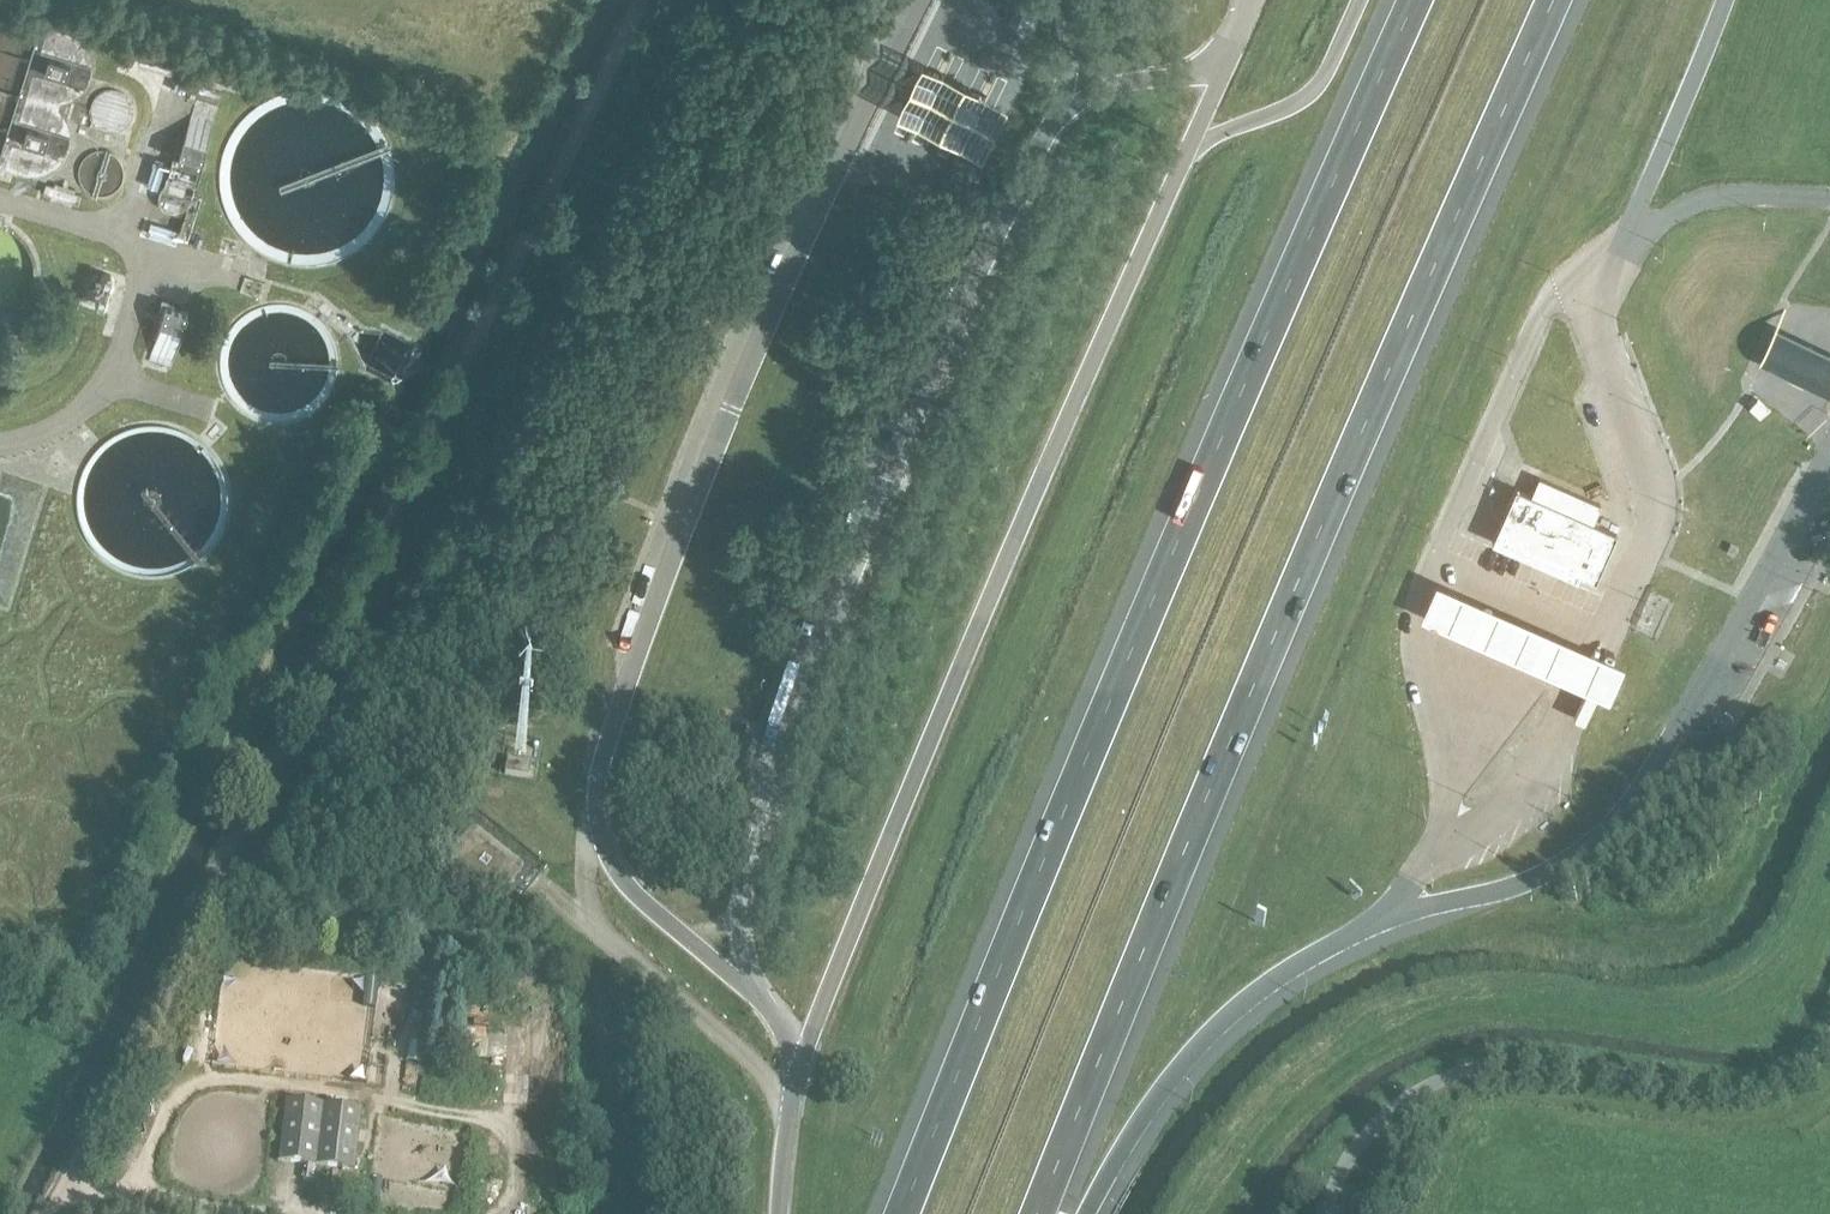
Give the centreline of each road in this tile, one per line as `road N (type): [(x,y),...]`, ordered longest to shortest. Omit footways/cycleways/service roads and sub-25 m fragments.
road 1 (track): [(55,1213),(635,0)]
road 2 (motorway): [(1419,0),(1206,463),(903,1213)]
road 3 (motorway): [(1039,1213),(1319,532),(1555,0)]
road 4 (unclassified): [(1329,1213),(1364,1147),(1396,1115),(1467,1077),(1550,1071),(1723,1095),(1762,1093),(1788,1084),(1829,1047)]
road 5 (track): [(519,1213),(531,1175),(529,1153),(510,1130),(479,1116),(374,1097),(204,1081),(173,1103),(154,1164)]
road 6 (motorway): [(1086,1213),(1137,1125),(1237,1009),(1392,915)]
road 7 (track): [(630,1213),(613,937)]
road 8 (track): [(64,1200),(149,1189),(255,1213)]
road 9 (motorway): [(799,1069),(785,1213)]

